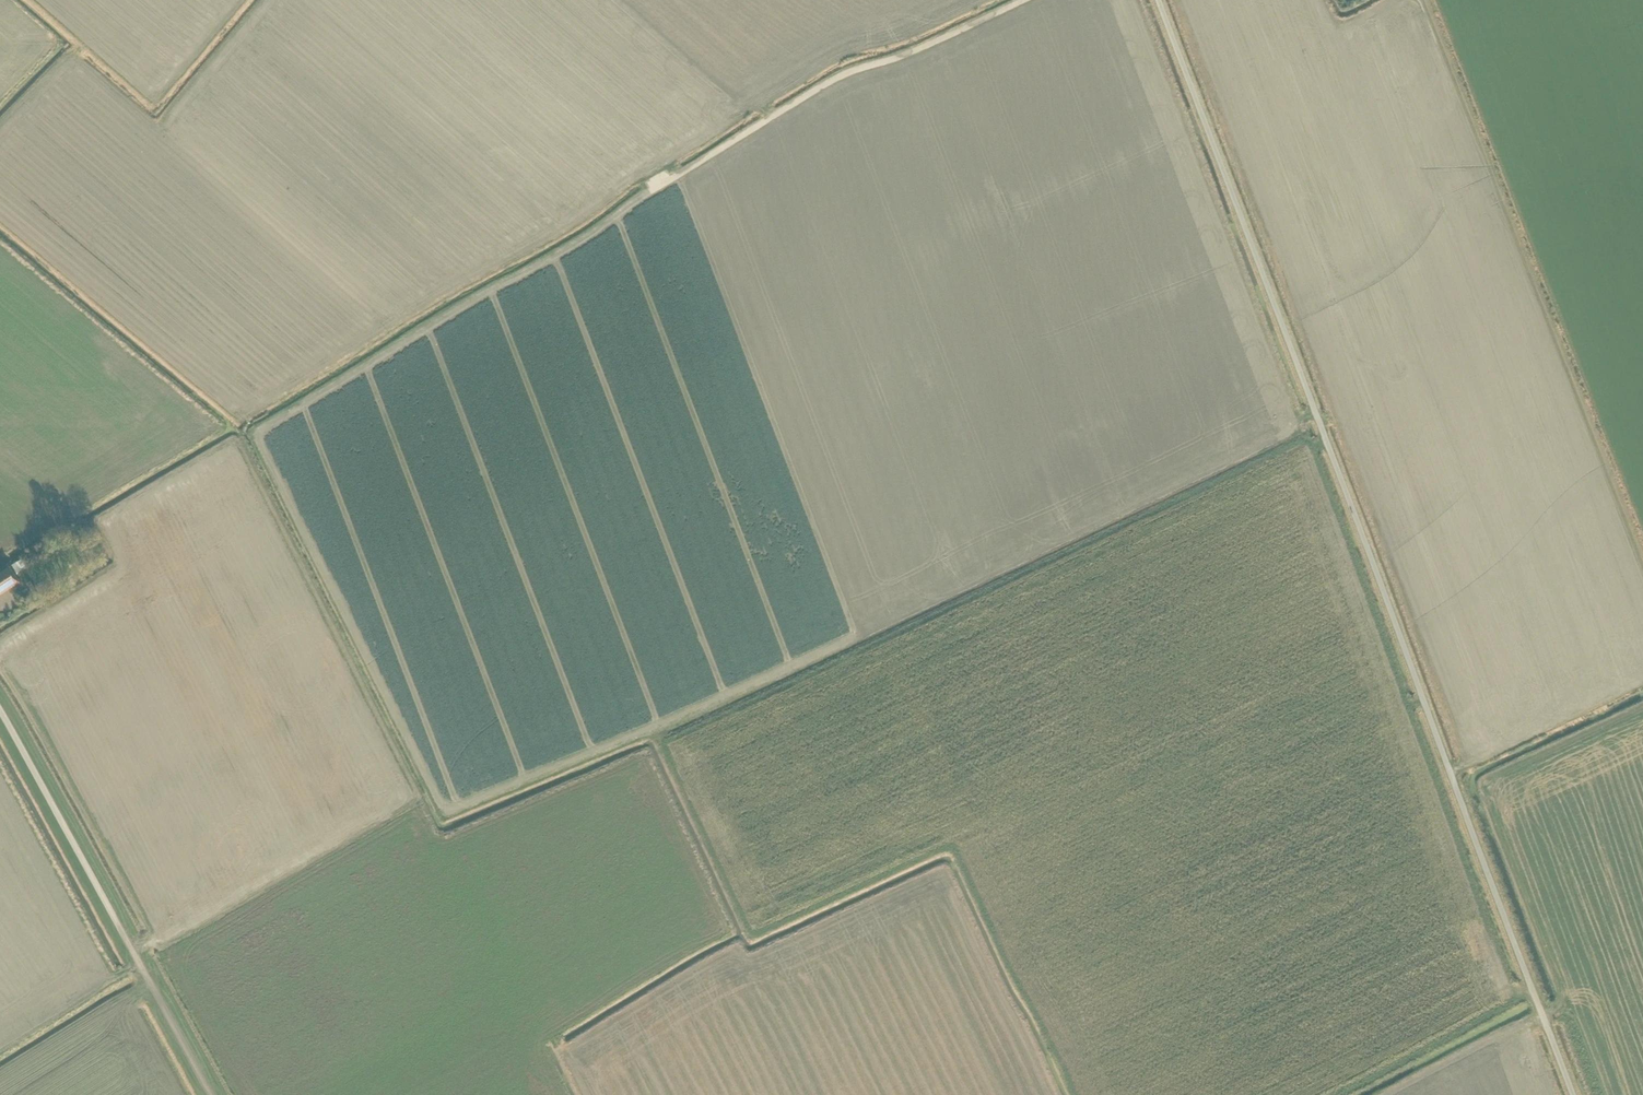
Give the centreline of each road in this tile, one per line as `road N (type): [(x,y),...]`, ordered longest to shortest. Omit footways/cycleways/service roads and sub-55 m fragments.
road 1 (unclassified): [(1575,1094),(1157,0)]
road 2 (unclassified): [(213,1094),(0,713)]
road 3 (track): [(1387,1094),(1541,1011)]

